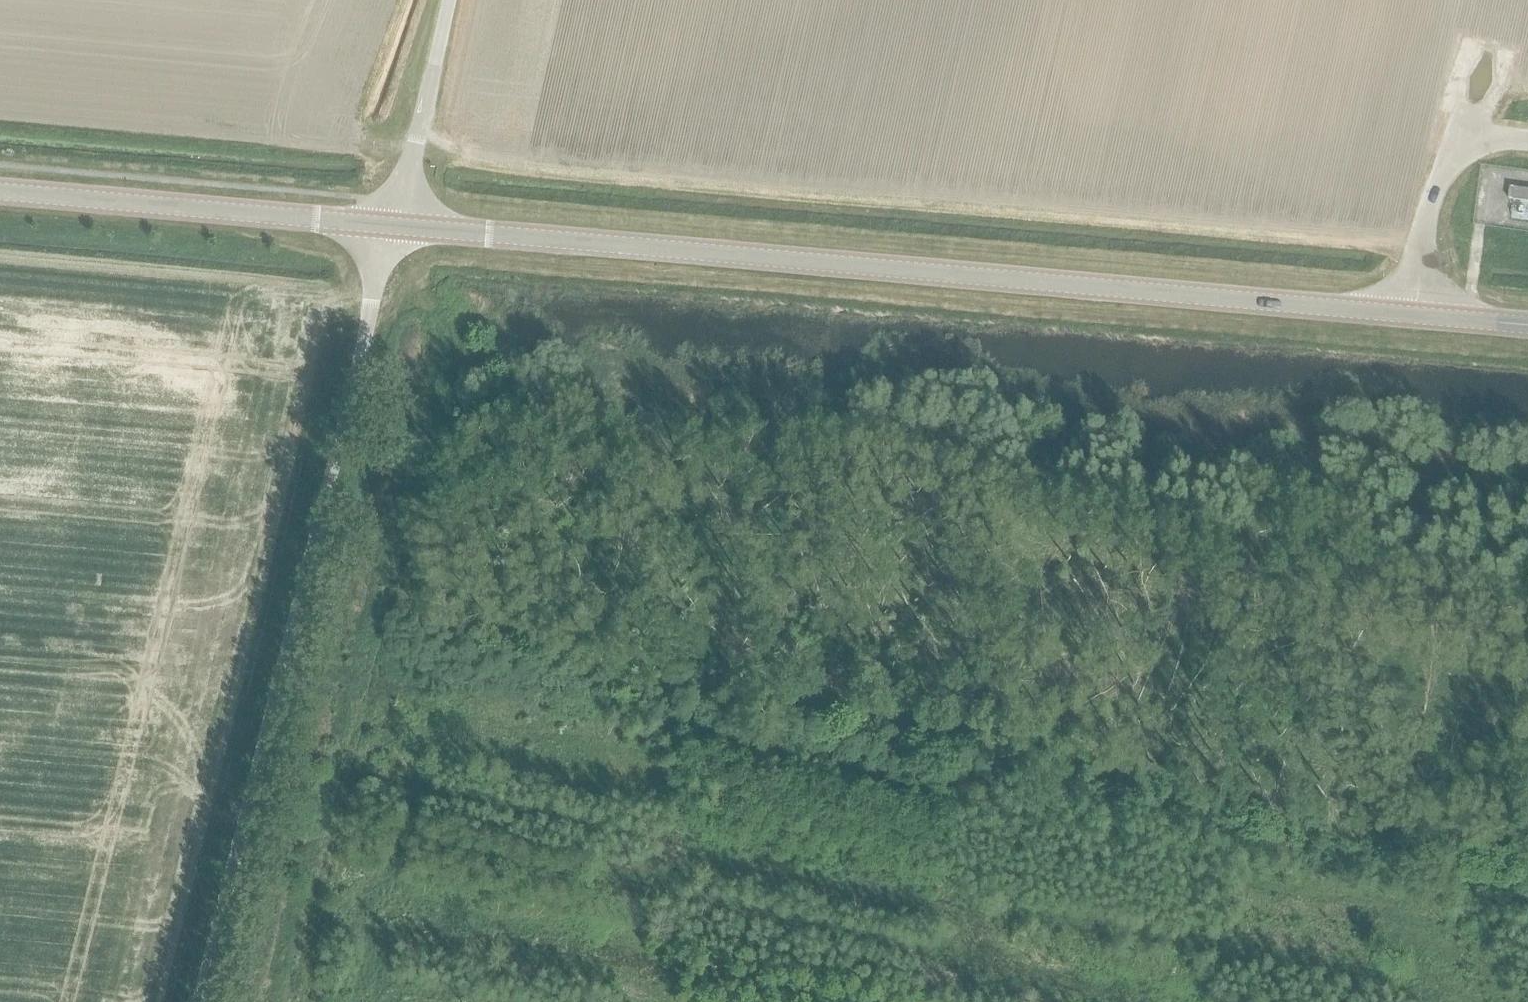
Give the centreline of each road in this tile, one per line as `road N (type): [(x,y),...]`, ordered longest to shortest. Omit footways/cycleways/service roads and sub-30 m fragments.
road 1 (secondary): [(1527,321),(392,223)]
road 2 (unclassified): [(203,1001),(392,223)]
road 3 (secondary): [(392,223),(0,187)]
road 4 (unclassified): [(392,223),(443,0)]

